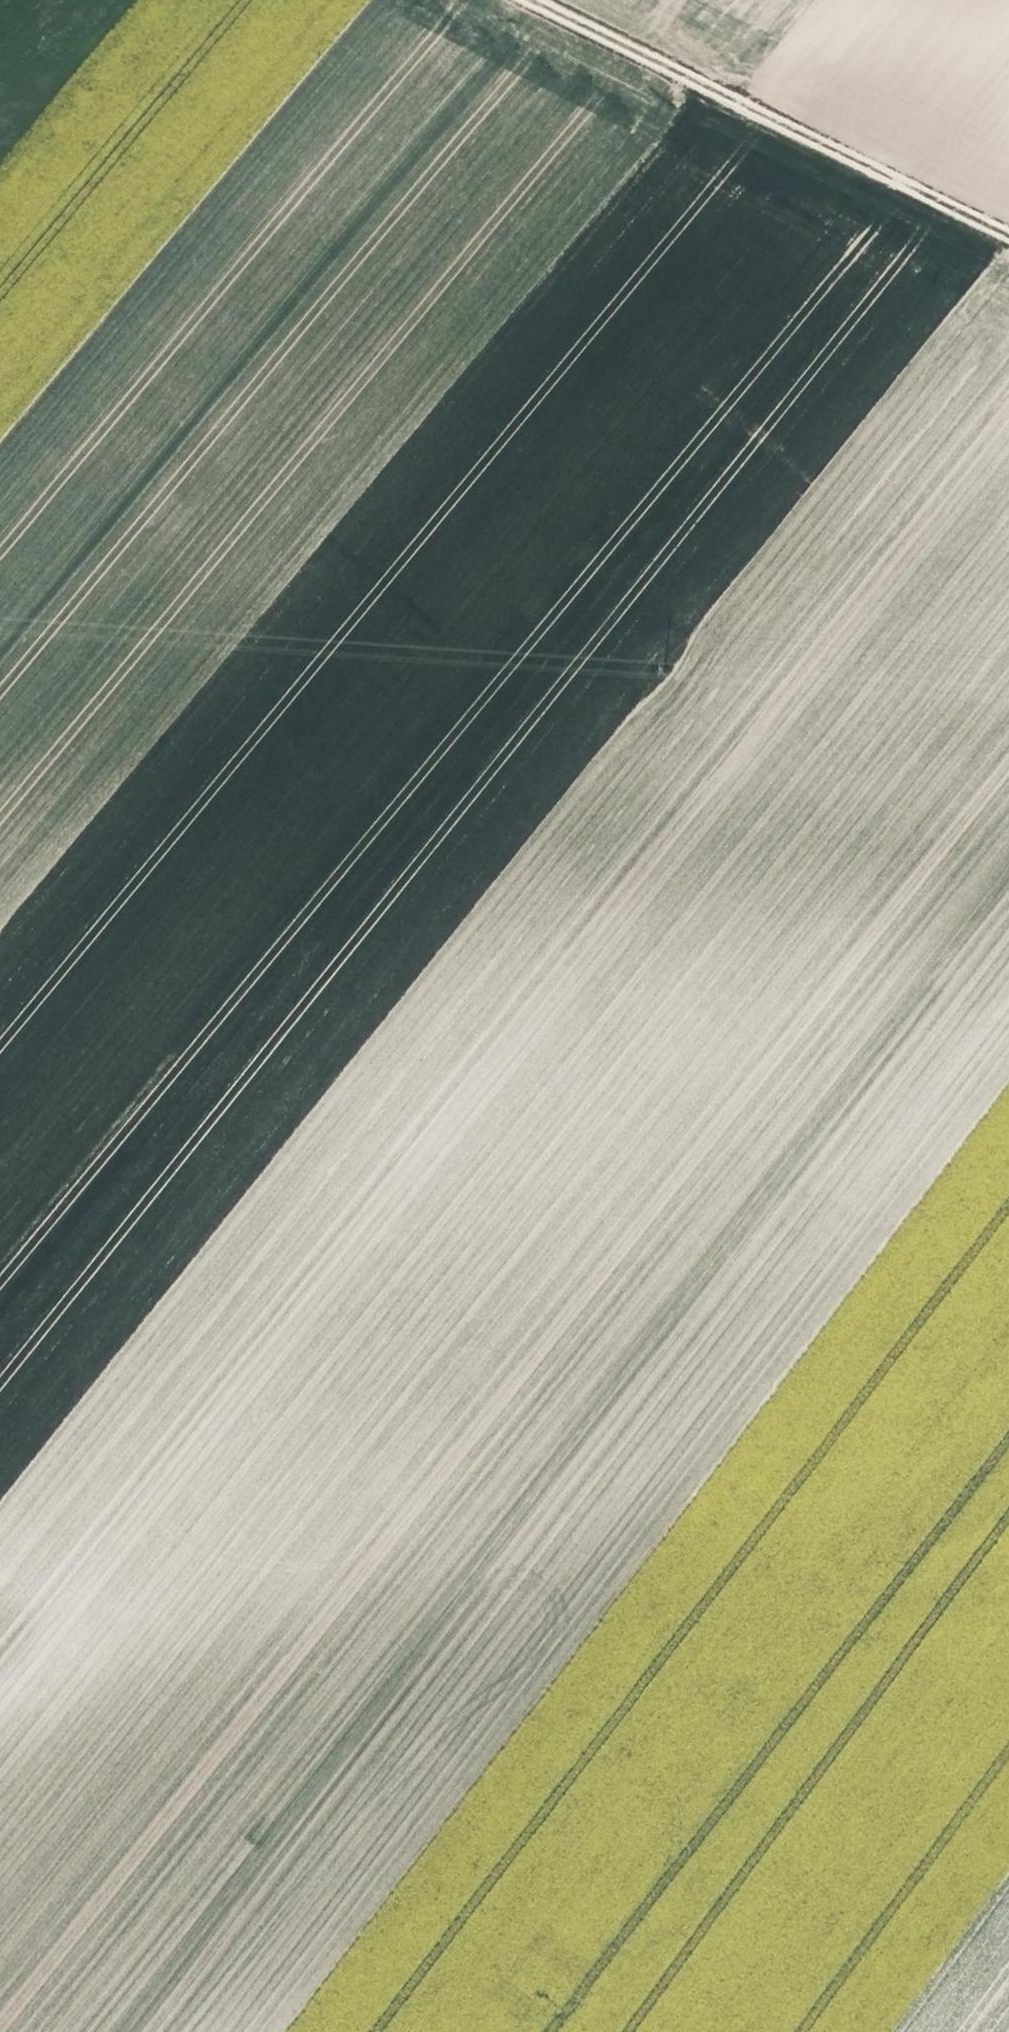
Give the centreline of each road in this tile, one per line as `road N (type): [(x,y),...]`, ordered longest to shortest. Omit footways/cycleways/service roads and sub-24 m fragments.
road 1 (track): [(1008,243),(509,0)]

